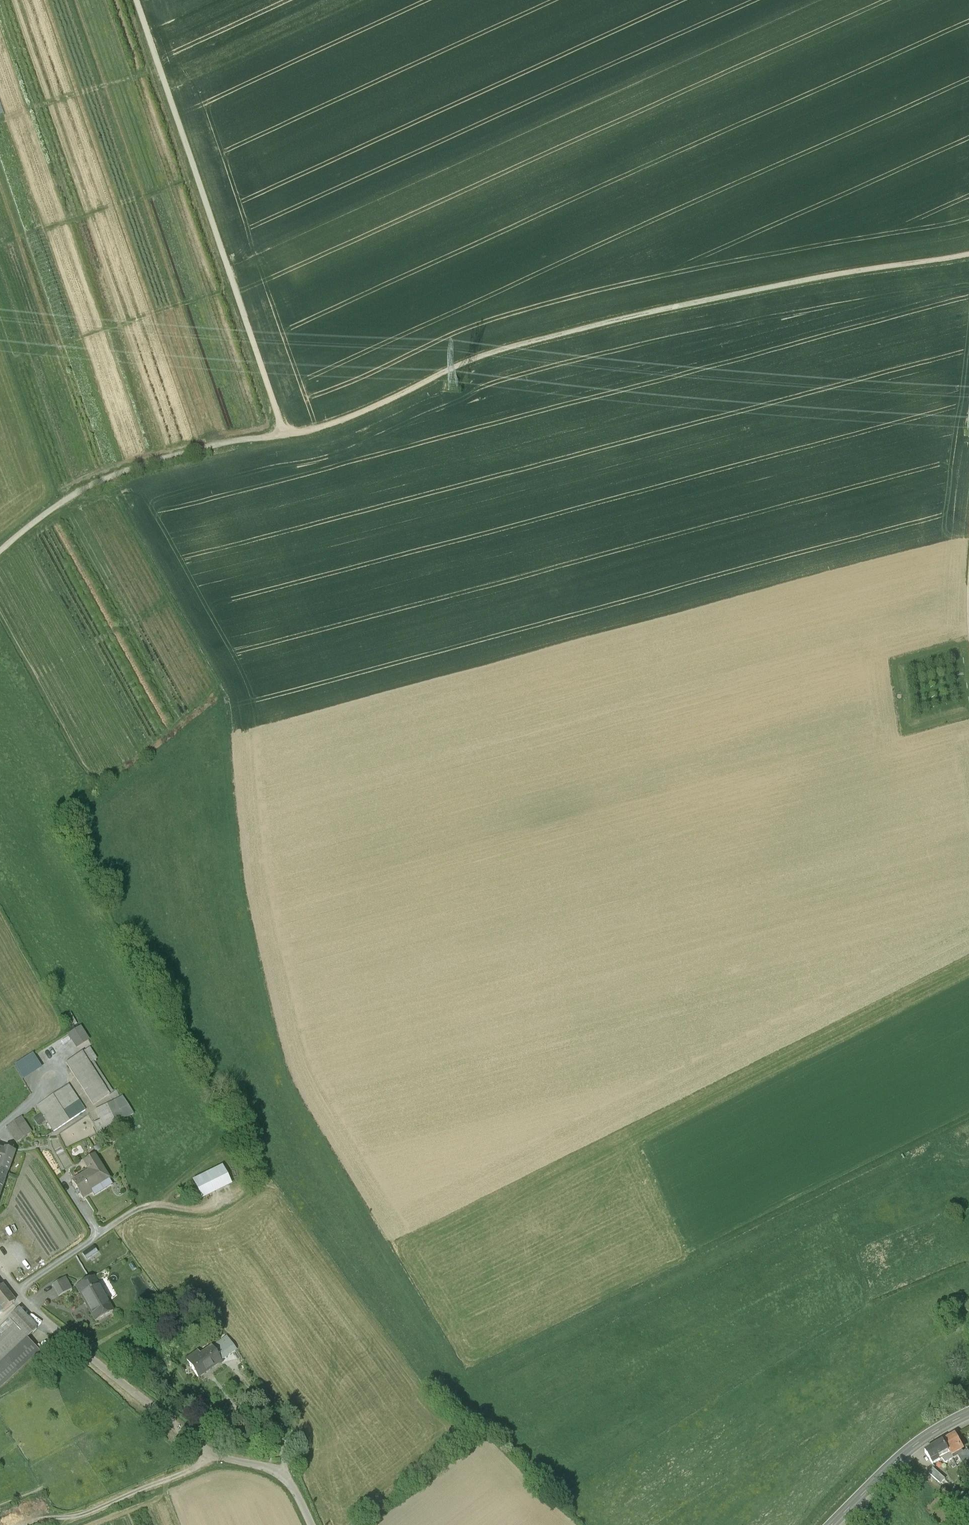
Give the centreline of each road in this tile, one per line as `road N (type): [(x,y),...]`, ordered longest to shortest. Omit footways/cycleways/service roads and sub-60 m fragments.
road 1 (track): [(968,252),(793,281),(514,345),(316,428),(180,453),(87,486),(0,553)]
road 2 (track): [(285,435),(137,0)]
road 3 (residential): [(311,1524),(285,1475),(213,1456),(33,1310),(0,1269)]
road 4 (tertiary): [(968,1413),(905,1453),(832,1524)]

